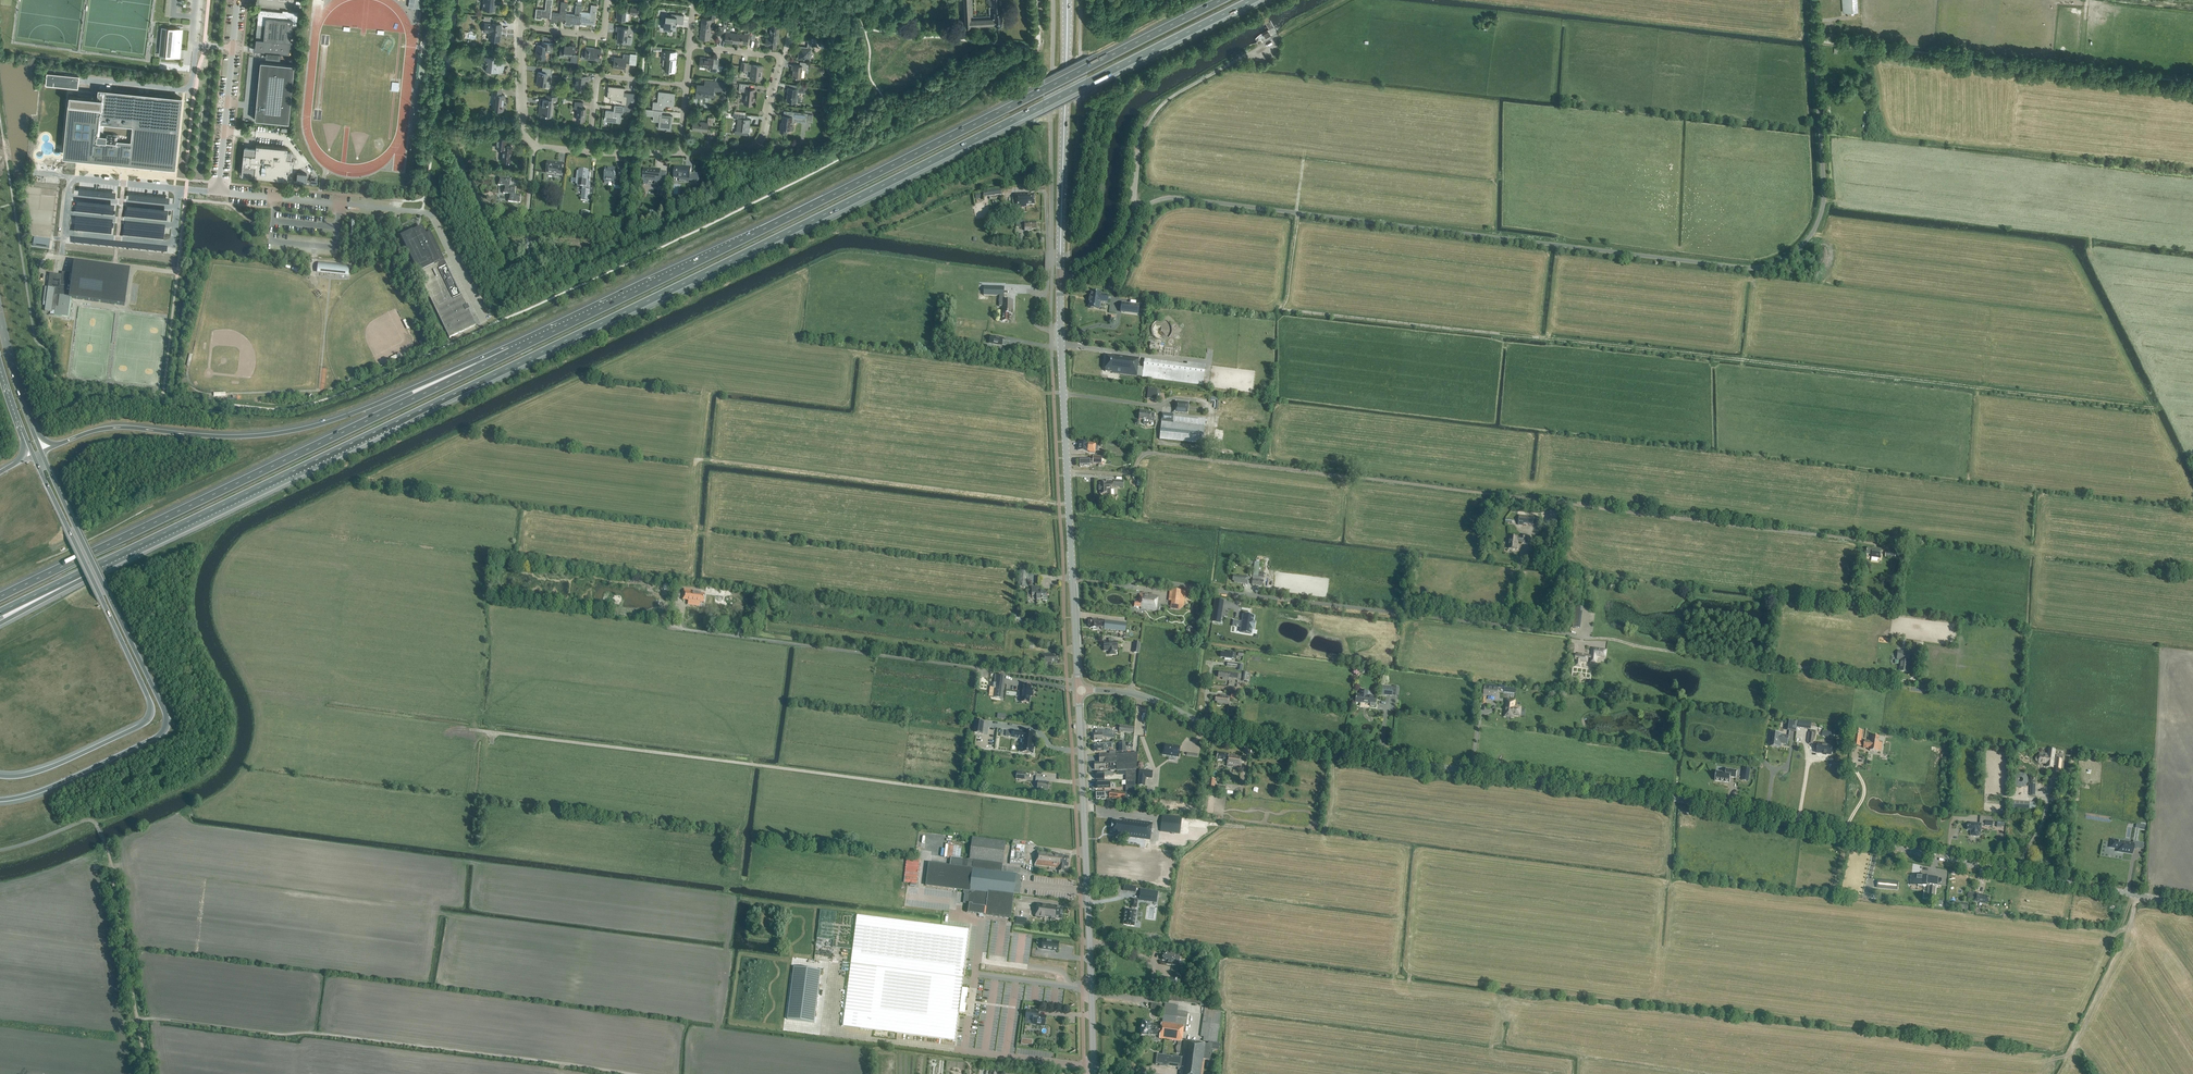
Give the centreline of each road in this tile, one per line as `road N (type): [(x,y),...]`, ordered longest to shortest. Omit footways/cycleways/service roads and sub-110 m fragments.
road 1 (motorway): [(99,565),(1252,0)]
road 2 (unclassified): [(1060,283),(1102,266),(1143,206),(1185,196),(1749,269),(1774,263),(1805,242),(1823,207),(1811,0)]
road 3 (tertiary): [(1982,866),(1754,812),(1258,739),(1155,699),(1080,690)]
road 4 (track): [(1073,581),(1130,589),(1145,580),(1889,681),(1914,677),(1914,666)]
road 5 (track): [(1067,471),(1129,473),(1150,453),(1888,545)]
road 6 (motorway): [(1219,0),(534,340)]
road 7 (motorway): [(534,340),(0,598)]
road 8 (motorway): [(534,340),(295,431),(219,437),(113,427),(41,452)]
road 9 (tertiary): [(1080,690),(1060,283)]
road 10 (unclassified): [(422,213),(223,190),(238,0)]
road 11 (tertiary): [(1093,1073),(1080,690)]
road 12 (primary): [(34,455),(146,694)]
road 13 (primary): [(153,688),(41,452)]
road 14 (motorway): [(0,801),(36,794),(162,734),(166,718),(153,688)]
road 15 (tertiary): [(1060,283),(1067,58)]
road 16 (tertiary): [(1982,866),(2192,905)]
road 17 (track): [(149,1073),(116,887)]
road 18 (motorway): [(146,694),(146,722),(32,773),(0,776)]
road 19 (residential): [(681,152),(756,142),(783,56)]
road 20 (residential): [(590,153),(600,77),(686,85)]
road 21 (primary): [(41,452),(0,319)]
road 22 (residential): [(534,145),(522,127),(518,26)]
road 23 (residential): [(518,26),(603,35),(608,0)]

